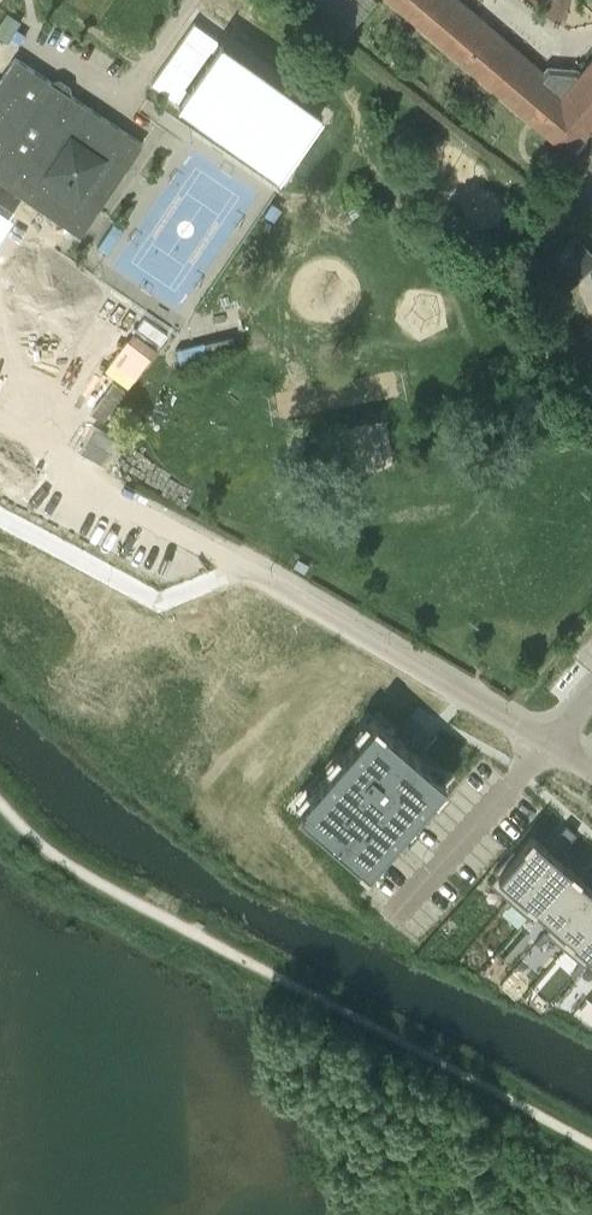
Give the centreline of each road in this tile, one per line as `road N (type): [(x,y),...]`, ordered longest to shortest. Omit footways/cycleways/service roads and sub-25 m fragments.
road 1 (residential): [(128,504),(547,748)]

